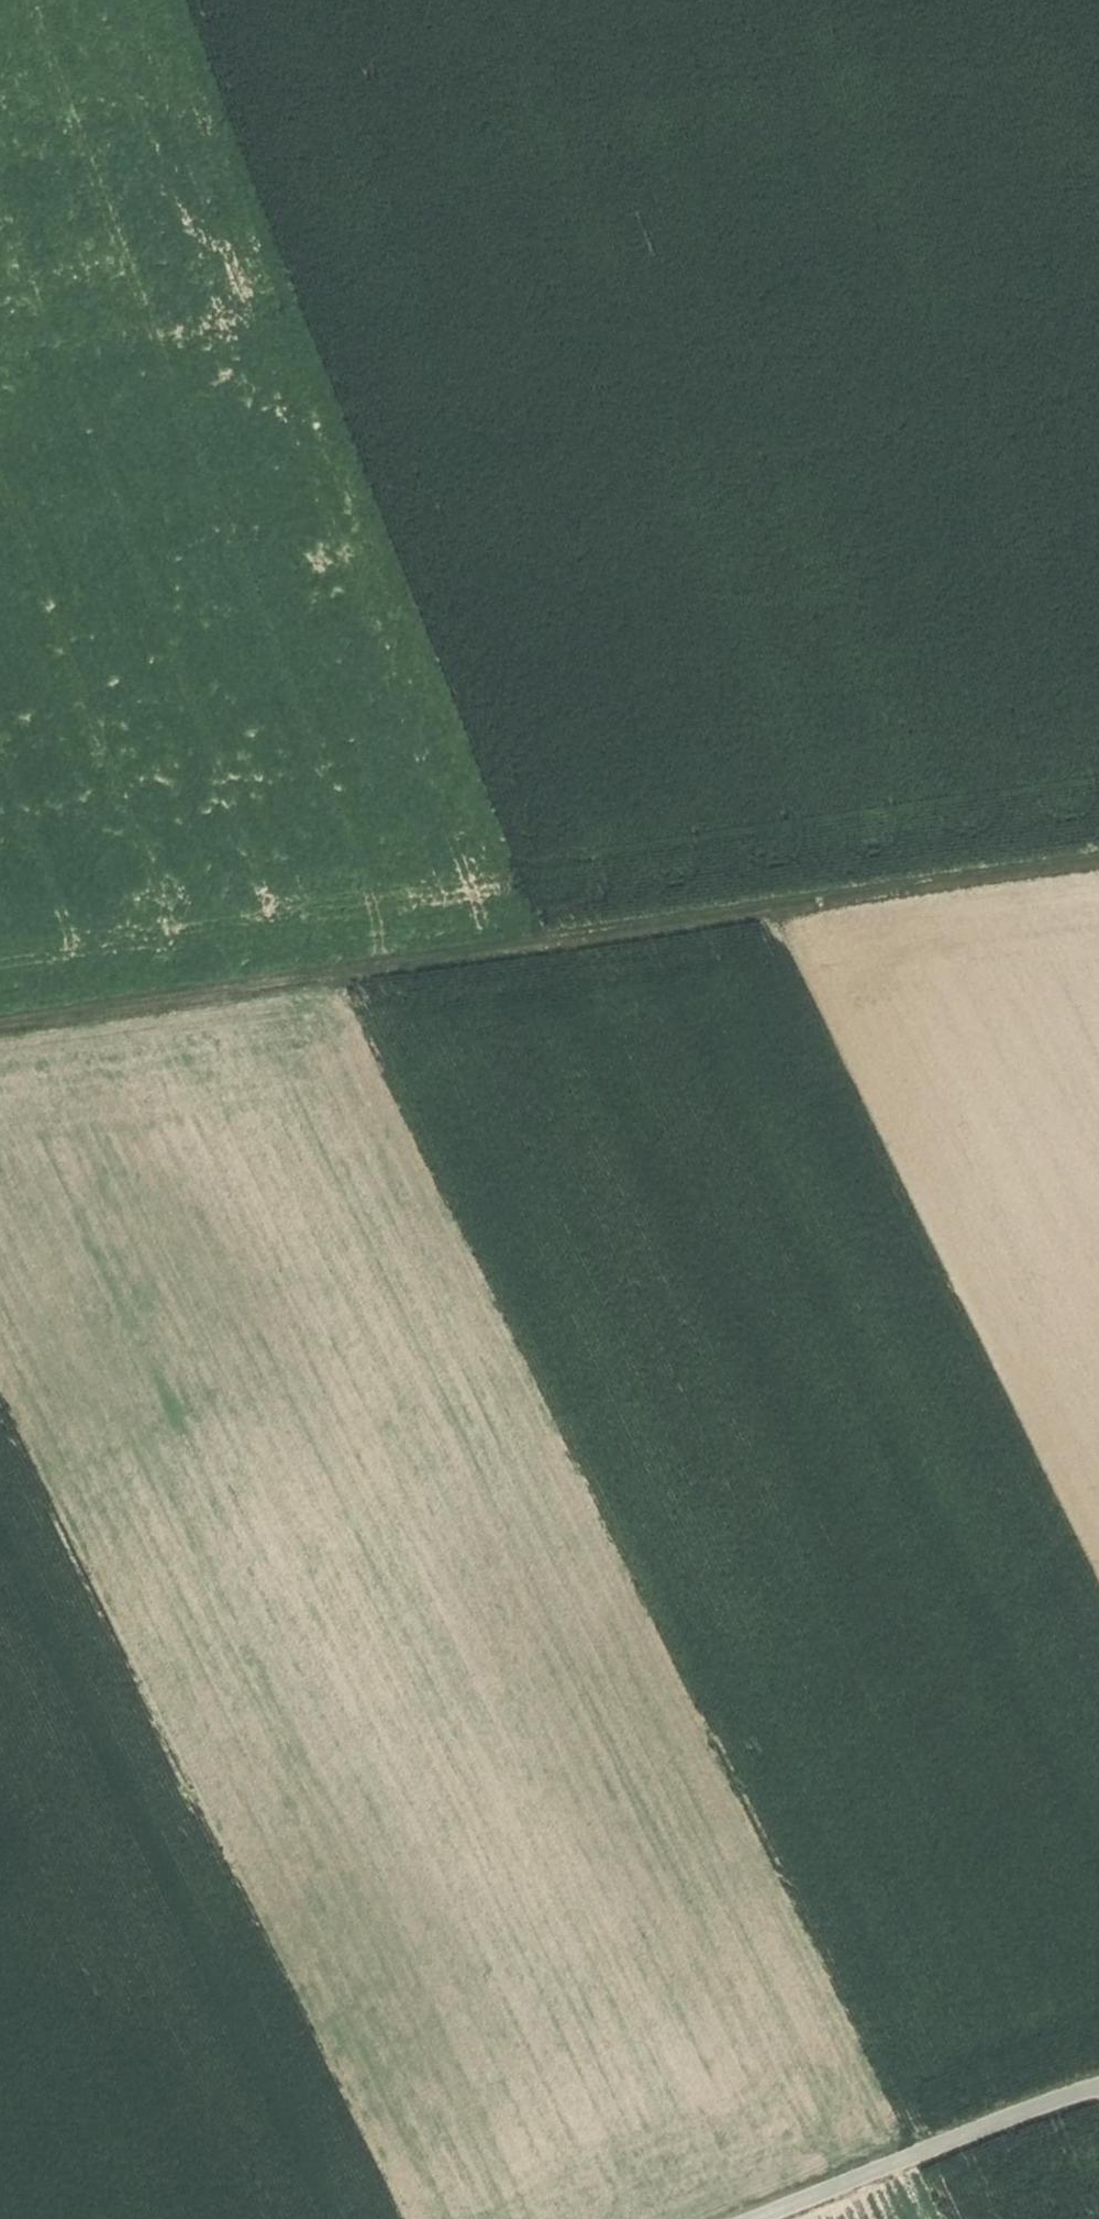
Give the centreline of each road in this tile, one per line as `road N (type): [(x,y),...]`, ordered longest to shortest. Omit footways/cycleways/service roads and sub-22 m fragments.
road 1 (track): [(0,1028),(1098,861)]
road 2 (track): [(1098,2085),(754,2218)]

